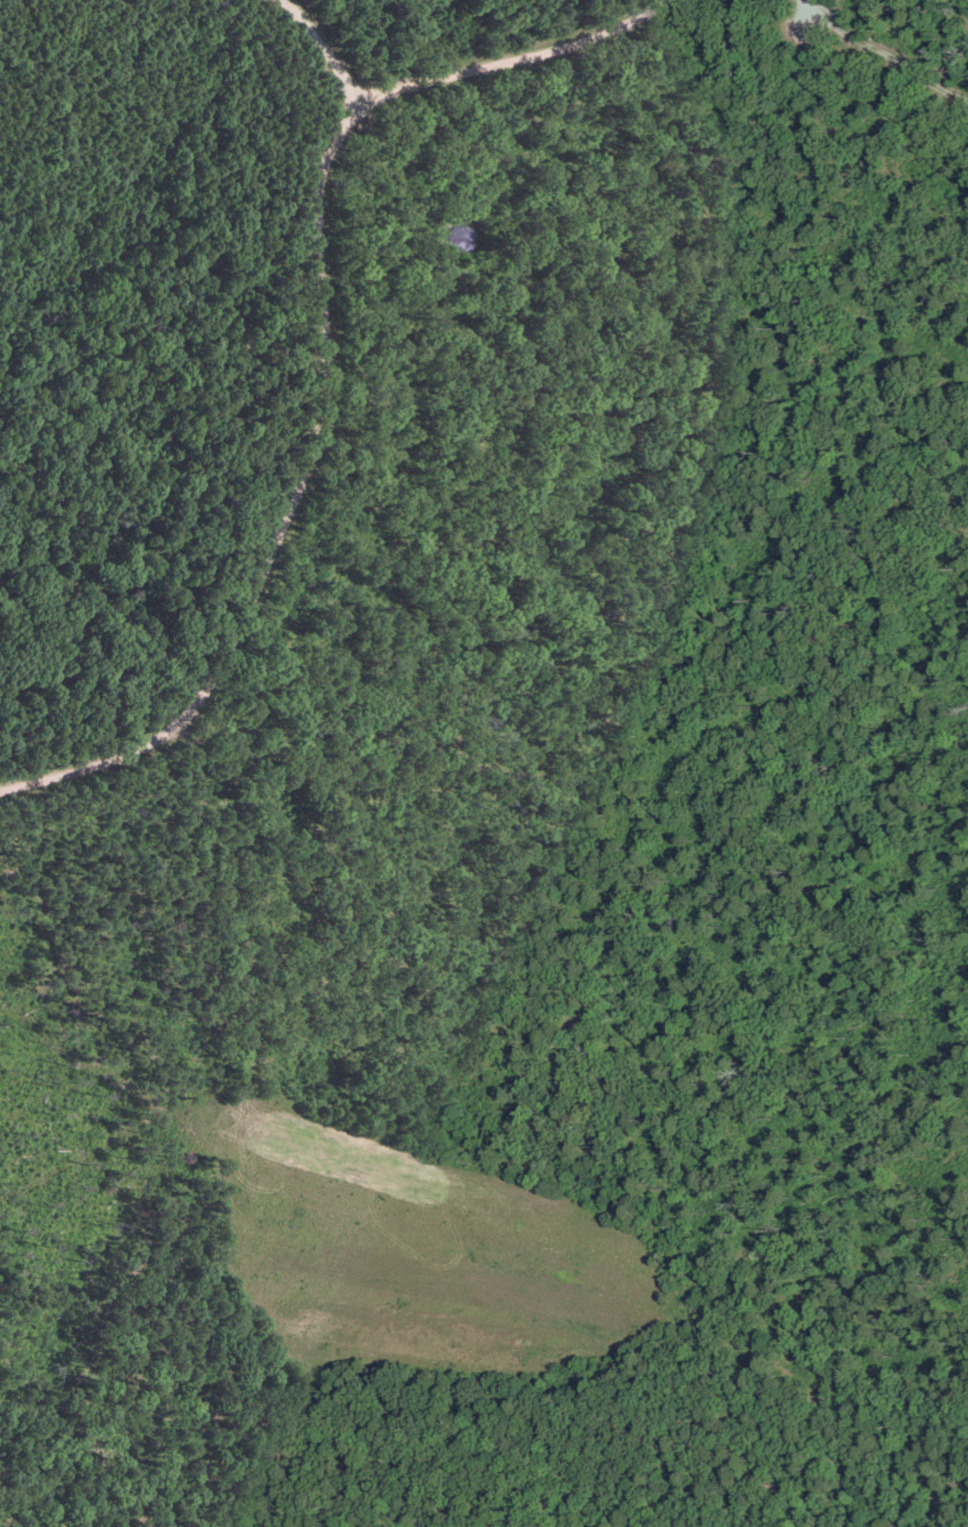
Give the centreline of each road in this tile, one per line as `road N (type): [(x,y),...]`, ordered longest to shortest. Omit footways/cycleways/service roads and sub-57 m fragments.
road 1 (residential): [(0,790),(136,748),(190,707),(210,680),(311,450),(323,383),(321,182),(352,119),(425,82),(570,49),(672,0)]
road 2 (residential): [(362,109),(314,34),(277,0)]

